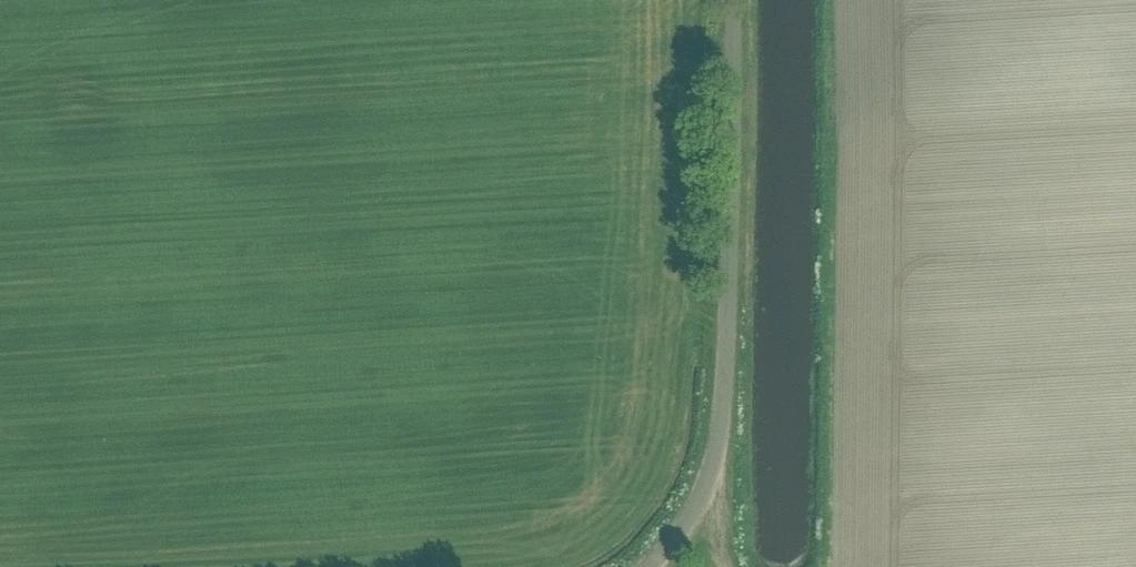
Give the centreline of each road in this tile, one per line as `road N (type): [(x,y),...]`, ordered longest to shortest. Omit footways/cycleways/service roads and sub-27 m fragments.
road 1 (unclassified): [(650,566),(696,508),(719,437),(728,323),(728,0)]

